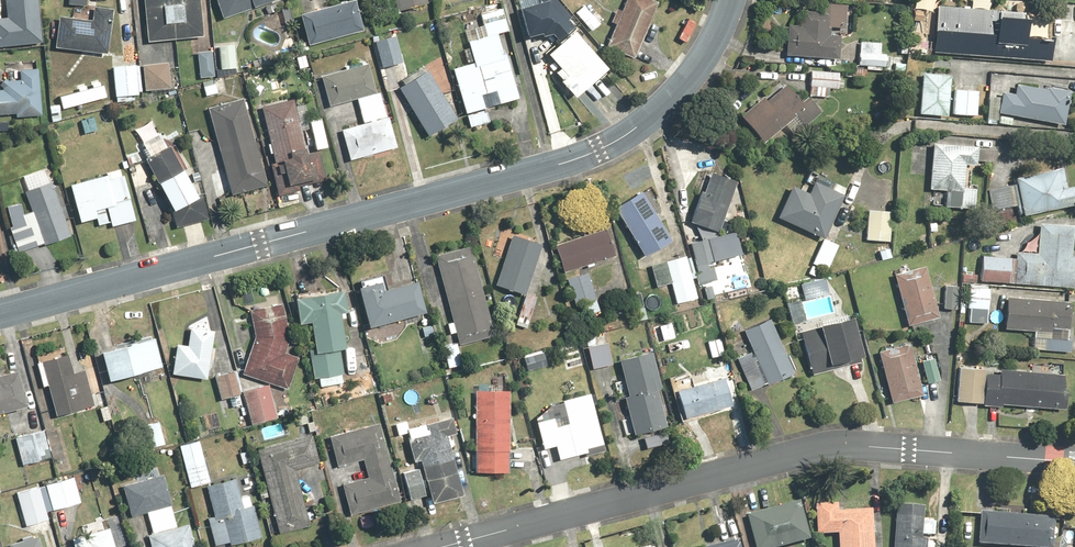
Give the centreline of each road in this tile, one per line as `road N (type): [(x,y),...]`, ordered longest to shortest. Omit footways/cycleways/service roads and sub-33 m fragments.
road 1 (residential): [(0,314),(578,158),(643,125),(694,74),(728,0)]
road 2 (residential): [(452,546),(857,444),(1074,461)]

